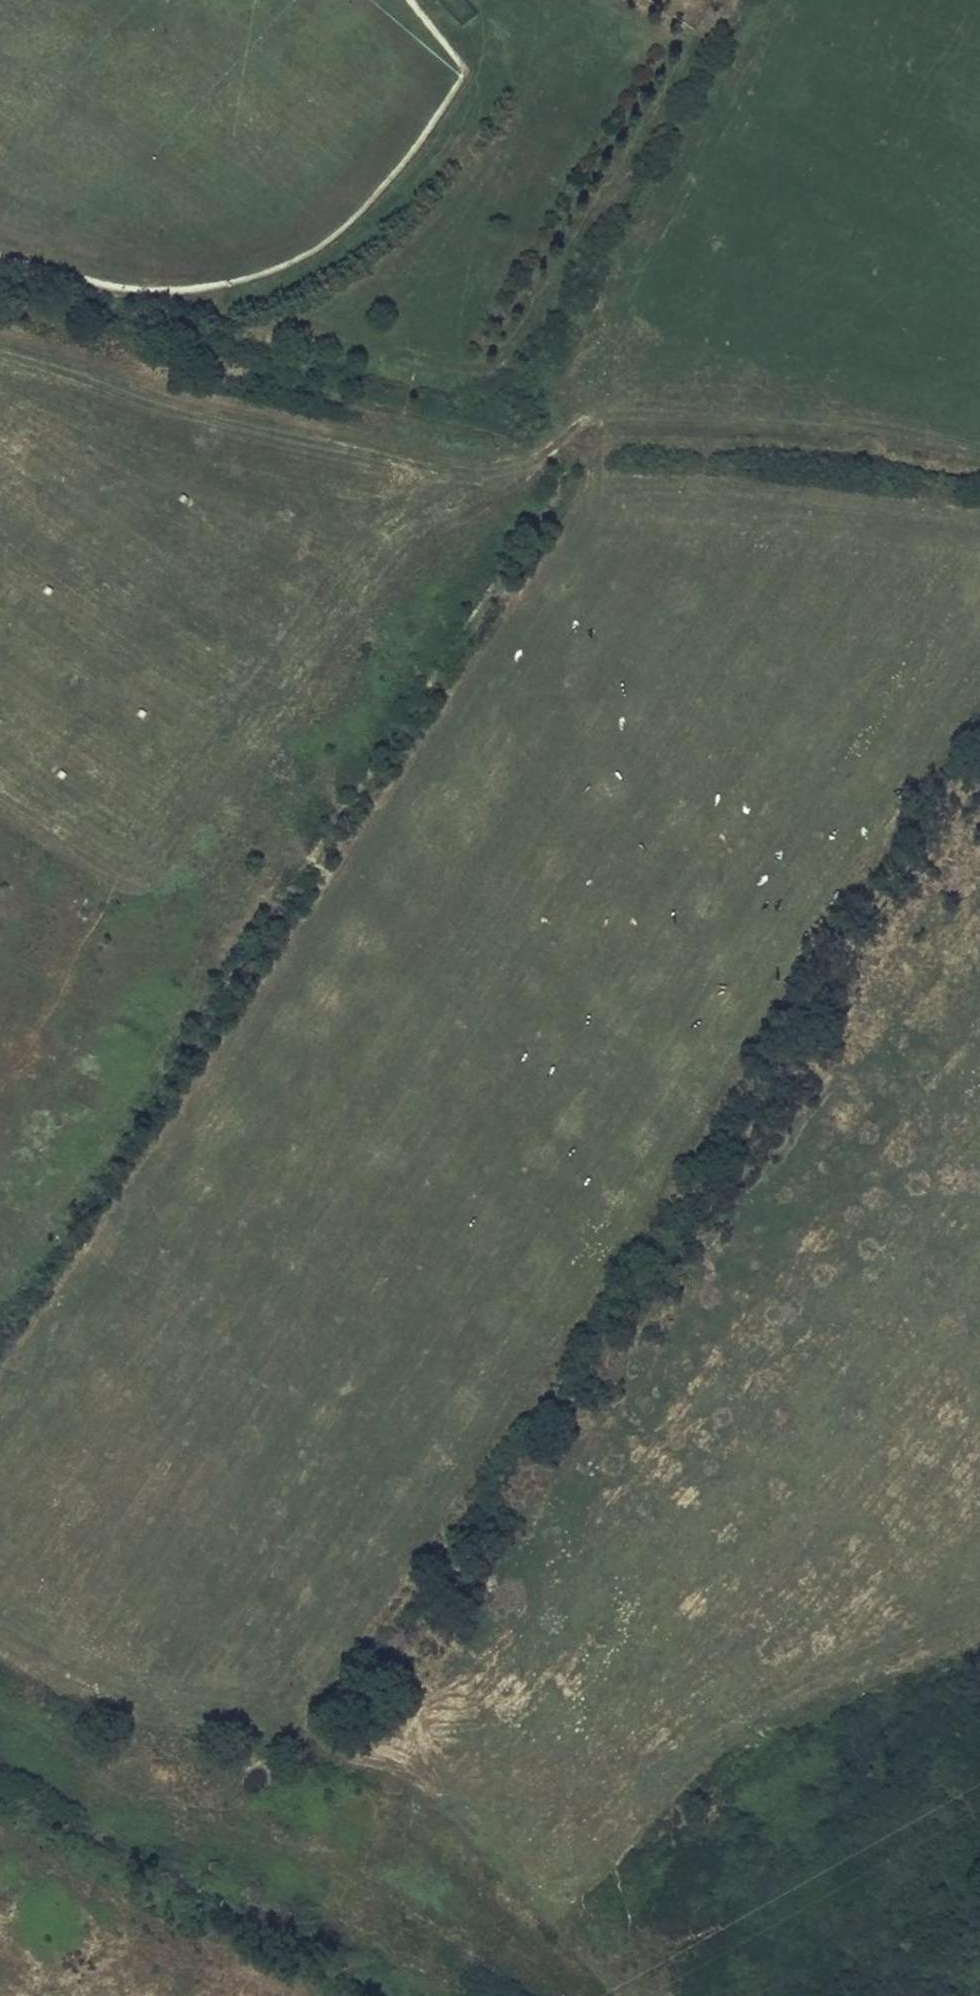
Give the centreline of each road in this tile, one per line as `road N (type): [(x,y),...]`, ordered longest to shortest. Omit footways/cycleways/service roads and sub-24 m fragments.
road 1 (track): [(0,344),(429,446),(522,460),(573,437),(797,446),(979,478)]

